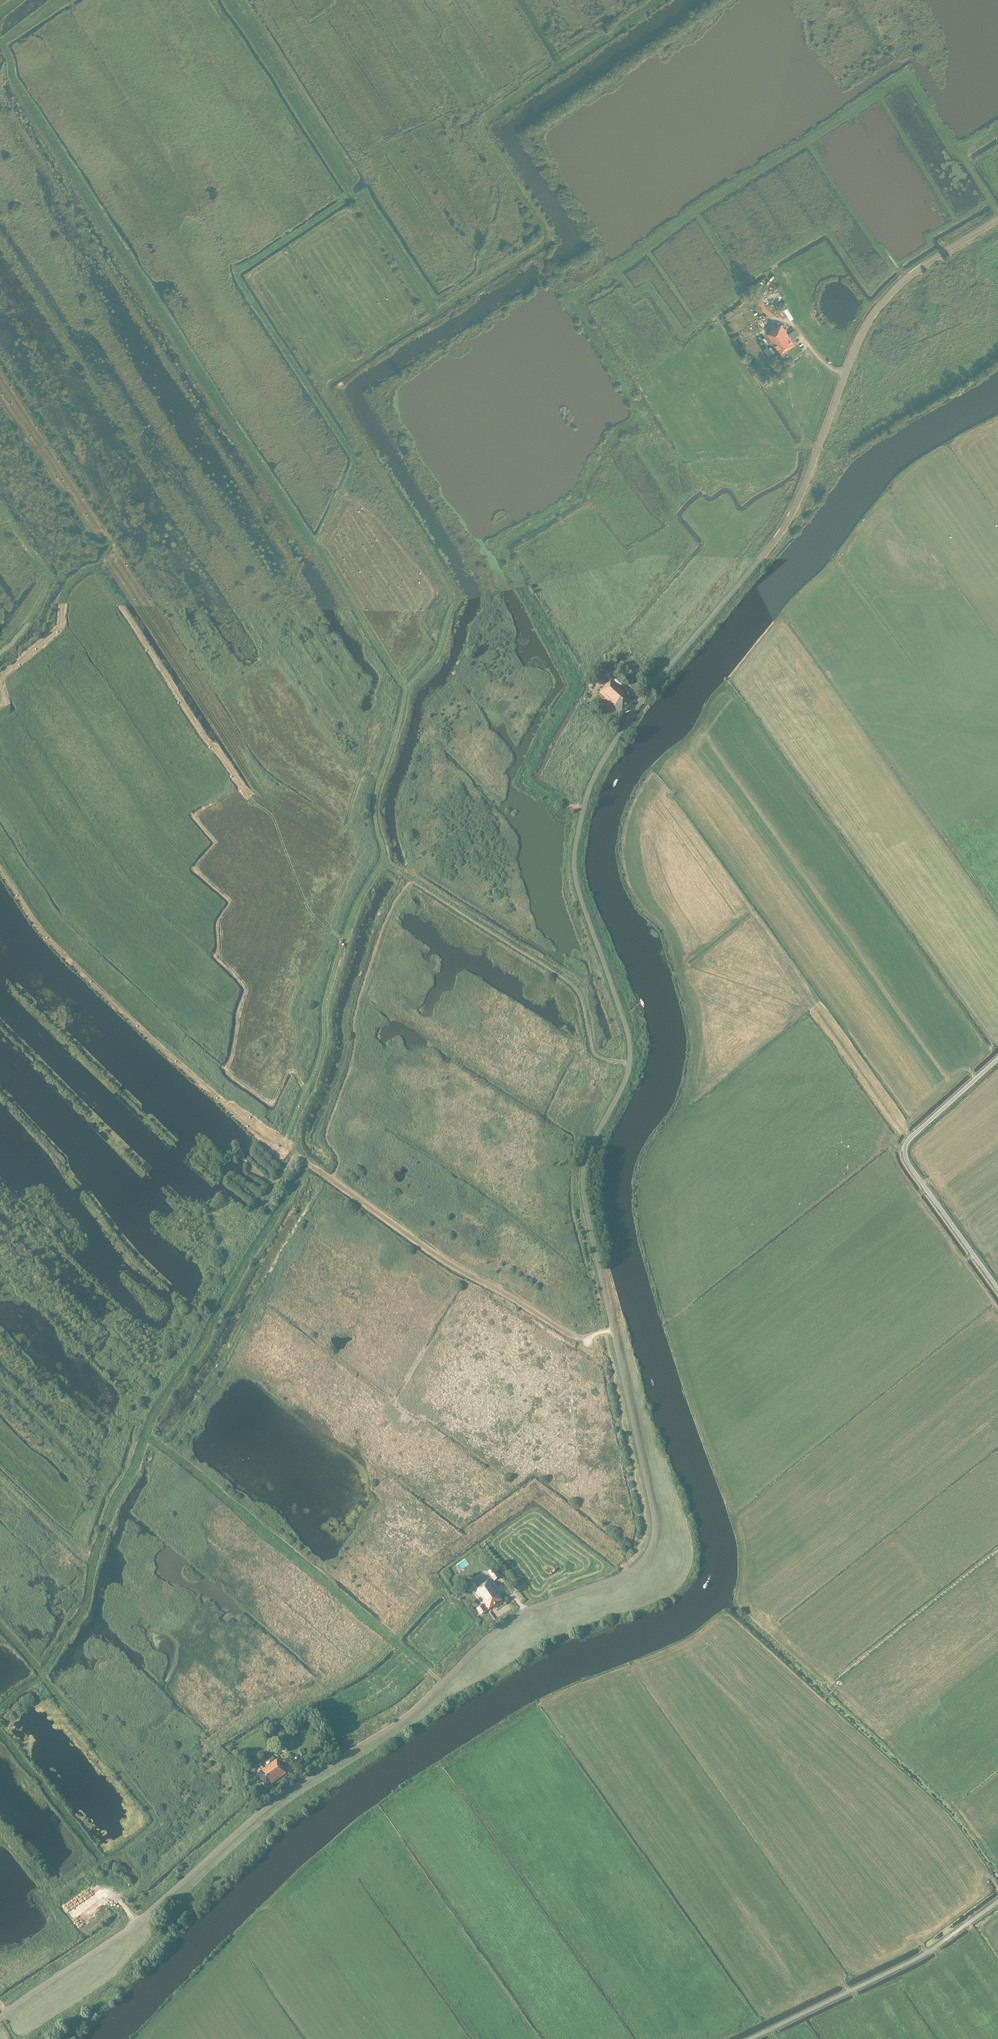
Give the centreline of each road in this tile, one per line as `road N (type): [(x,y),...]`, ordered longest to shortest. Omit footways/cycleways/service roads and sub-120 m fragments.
road 1 (unclassified): [(0,2017),(148,1912),(286,1790),(405,1718),(501,1627),(628,1574),(650,1552),(653,1519),(583,1191),(588,1151),(629,1058),(575,879),(585,800),(637,706),(783,528),(871,317),(911,274),(997,219)]
road 2 (track): [(384,865),(374,816),(378,784),(405,689),(434,654),(454,592),(364,447),(352,453),(237,277),(340,198),(213,0)]
road 3 (track): [(629,1064),(594,1054),(580,995),(563,976),(377,866),(330,971),(323,1043),(286,1140),(294,1155)]
road 4 (track): [(0,1705),(41,1674),(83,1606),(96,1546),(153,1415),(308,1164)]
road 5 (track): [(441,1682),(146,1434)]
road 6 (track): [(579,1340),(440,1259),(294,1155)]
road 7 (track): [(330,1179),(337,1159),(326,1131),(348,1073),(354,1015),(381,926),(409,879)]
road 8 (unclassified): [(997,1290),(904,1152),(997,1058)]
road 9 (unclassified): [(750,2038),(915,1959),(997,1901)]

